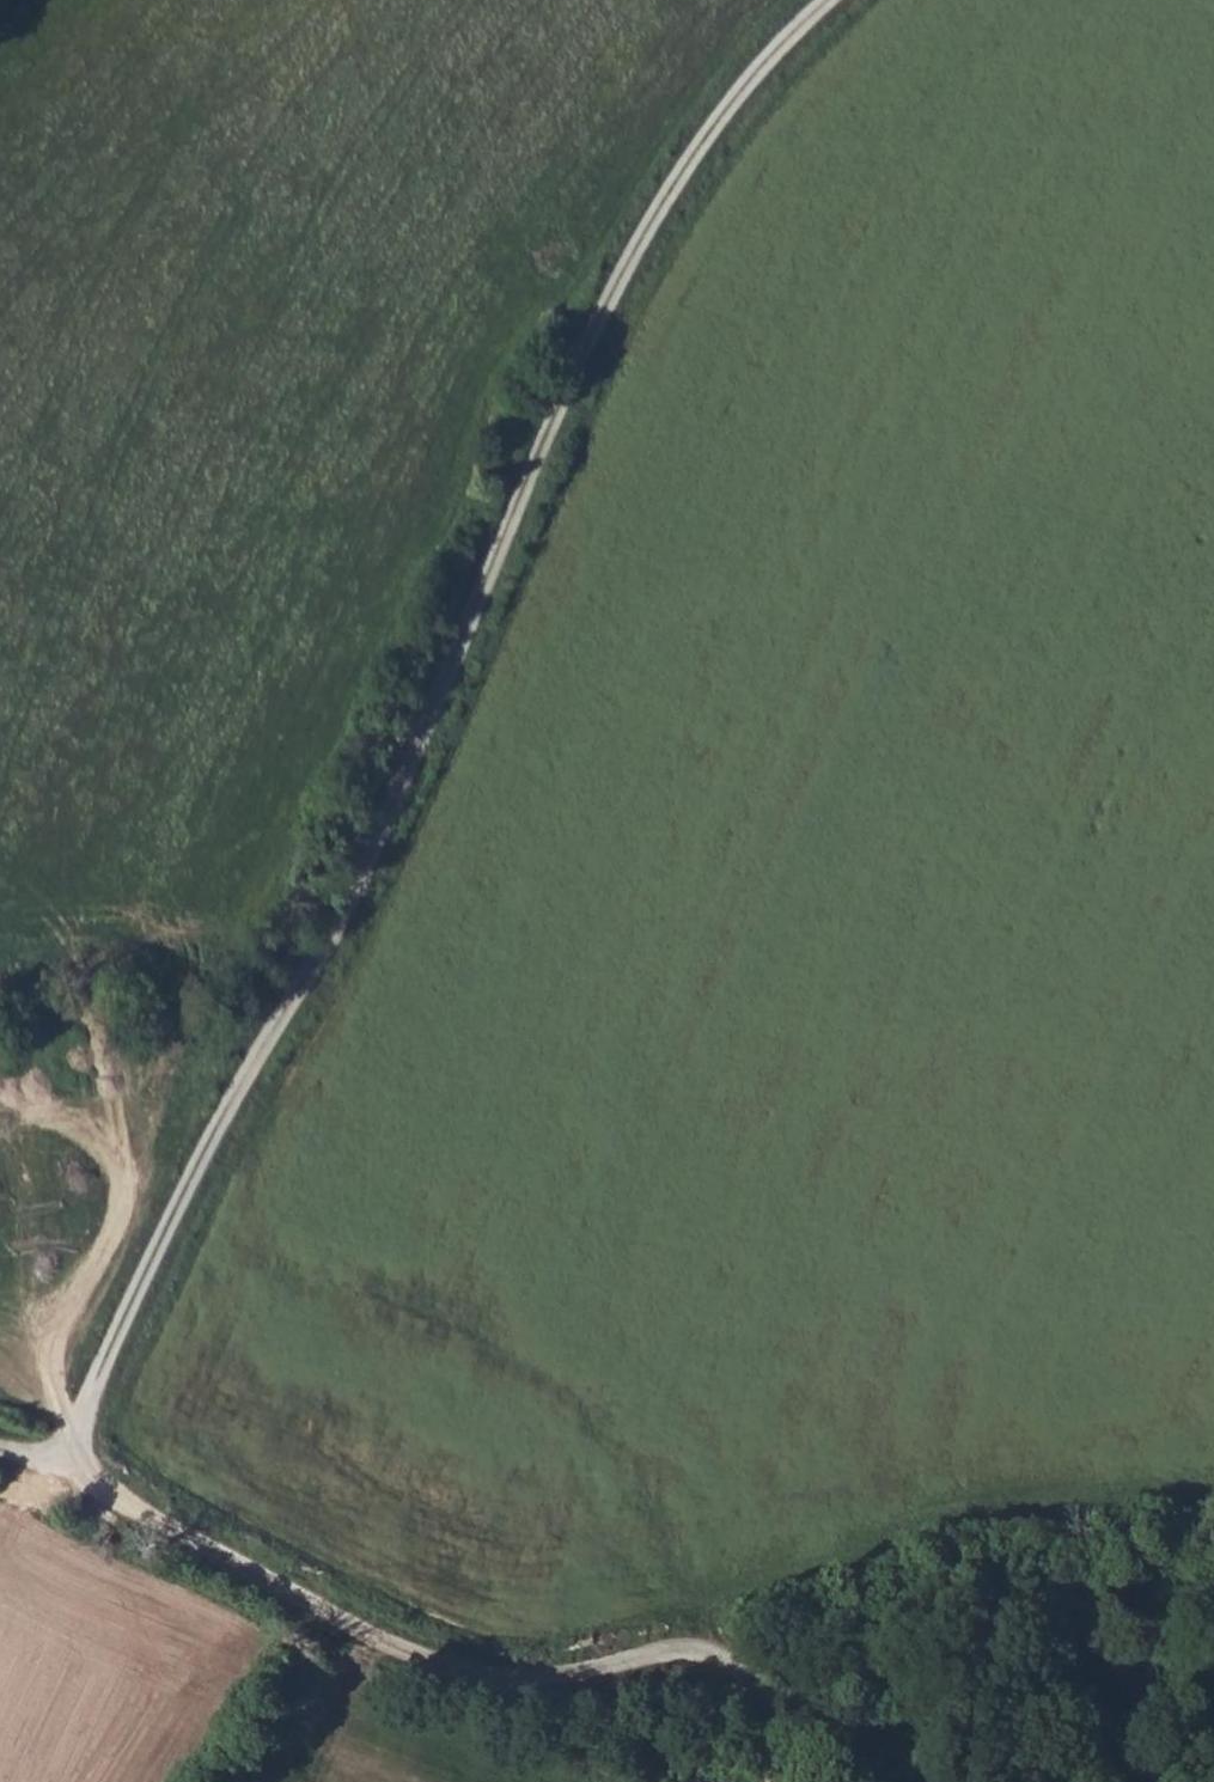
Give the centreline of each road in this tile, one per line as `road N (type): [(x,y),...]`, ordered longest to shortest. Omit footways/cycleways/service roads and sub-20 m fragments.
road 1 (track): [(64,1469),(91,1380),(182,1189),(339,915),(626,265),(751,89),(827,0)]
road 2 (track): [(0,1447),(64,1469),(257,1580),(495,1679),(556,1677),(686,1644),(717,1650),(760,1681),(782,1719),(785,1781)]

